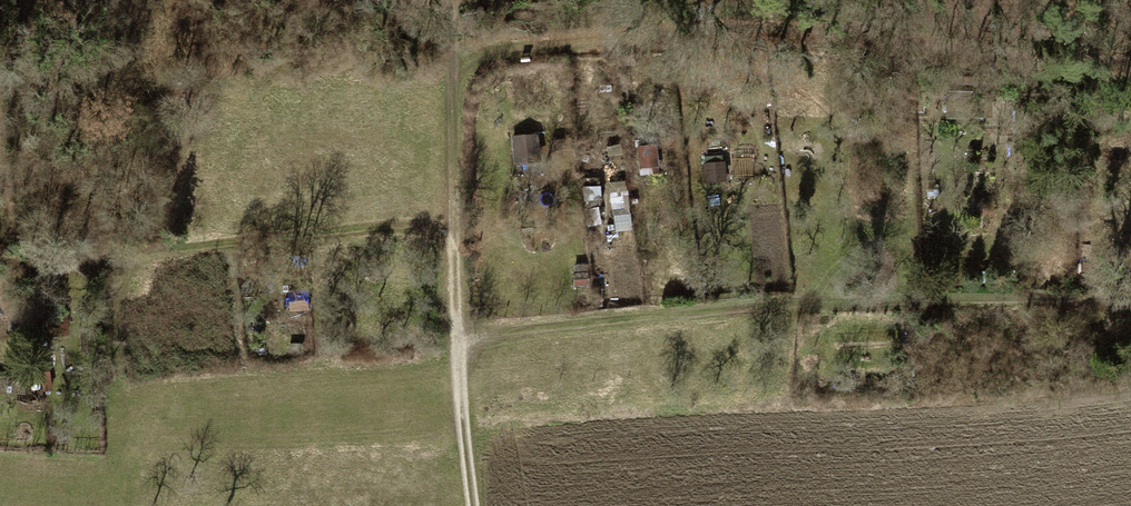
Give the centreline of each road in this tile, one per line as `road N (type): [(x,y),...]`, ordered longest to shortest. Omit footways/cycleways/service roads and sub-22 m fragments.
road 1 (track): [(459,0),(456,55),(623,31),(833,31),(1118,67)]
road 2 (track): [(455,348),(476,336),(763,306),(905,308)]
road 3 (track): [(471,505),(457,425),(450,242),(456,55)]
road 4 (track): [(450,242),(382,229),(110,258)]

